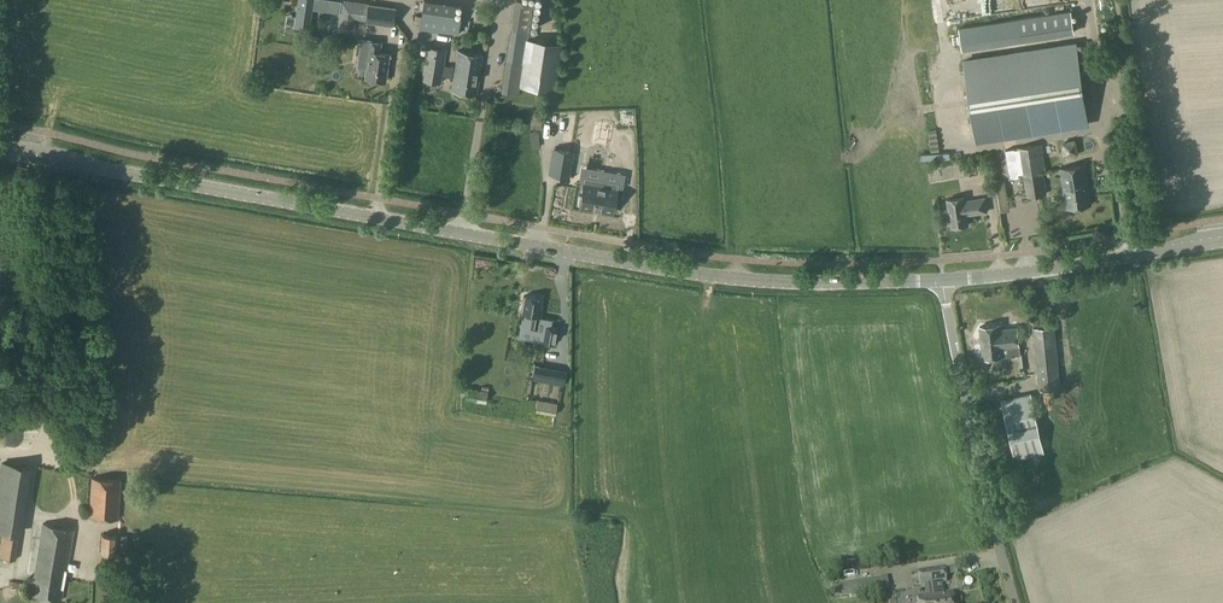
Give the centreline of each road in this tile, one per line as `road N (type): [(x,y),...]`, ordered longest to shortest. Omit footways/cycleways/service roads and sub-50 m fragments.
road 1 (tertiary): [(0,151),(713,277),(942,281)]
road 2 (unclassified): [(1015,602),(942,281)]
road 3 (tertiary): [(942,281),(1129,259)]

